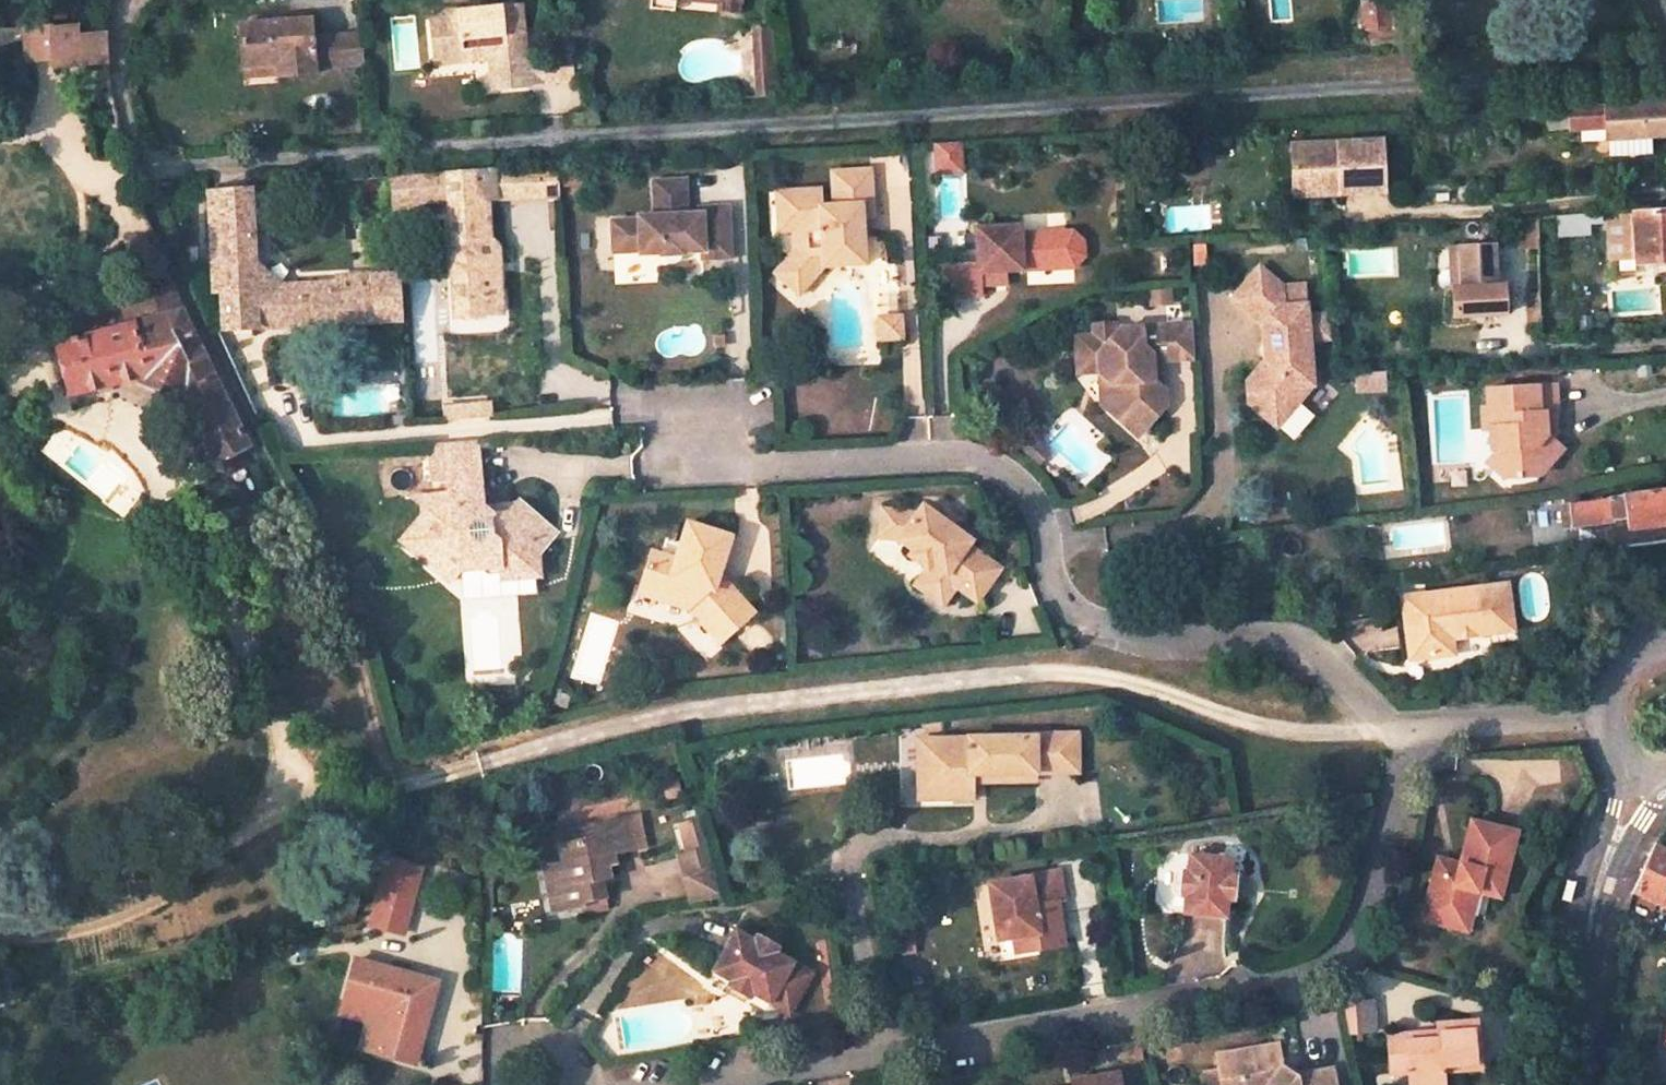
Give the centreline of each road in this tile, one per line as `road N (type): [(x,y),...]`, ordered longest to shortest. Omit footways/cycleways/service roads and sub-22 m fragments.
road 1 (residential): [(1665,65),(157,167),(134,141),(115,63),(128,5),(140,0)]
road 2 (track): [(157,167),(152,200),(325,579),(374,728),(392,765),(425,780),(657,715),(1048,674),(1121,681),(1255,726),(1308,734),(1411,731)]
road 3 (residential): [(693,1084),(1308,983),(1348,950),(1369,913),(1411,731)]
road 4 (residential): [(690,429),(720,468),(962,458),(1009,474),(1033,500),(1051,575),(1083,616),(1134,638),(1276,633),(1316,648),(1386,719),(1411,731)]
road 5 (secondary): [(1642,774),(1588,923),(1580,1016),(1585,1084)]
road 6 (residential): [(1411,731),(1604,714)]

